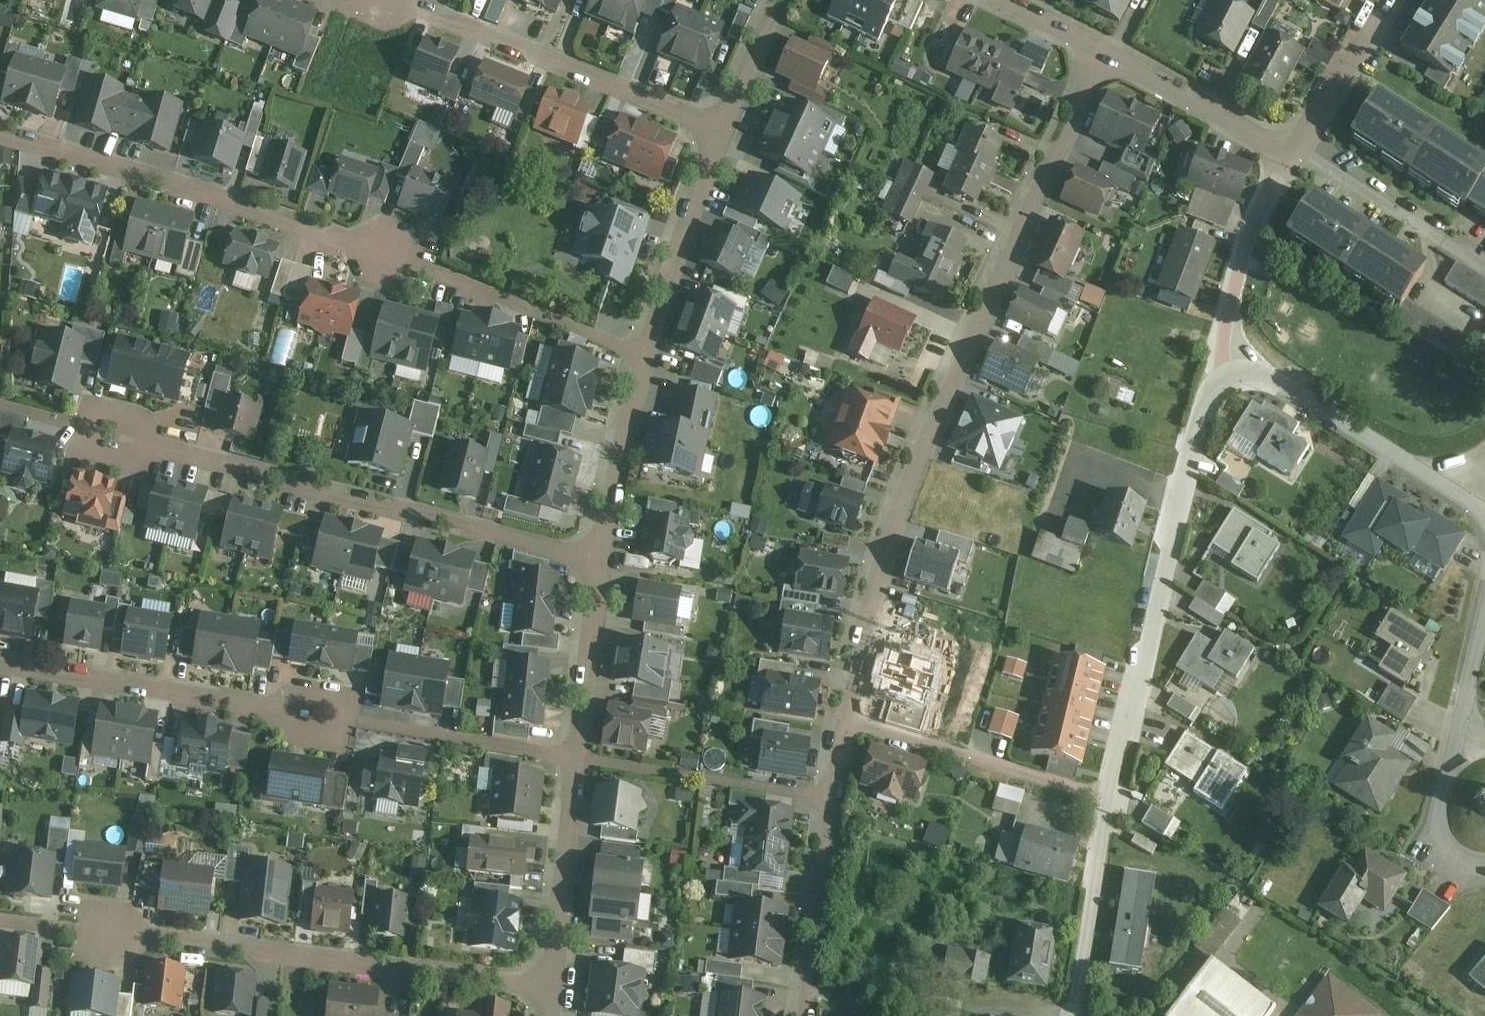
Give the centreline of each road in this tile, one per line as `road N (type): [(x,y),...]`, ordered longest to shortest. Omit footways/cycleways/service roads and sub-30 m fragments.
road 1 (residential): [(1101,54),(913,468),(856,644),(843,716)]
road 2 (residential): [(0,133),(437,273),(641,358)]
road 3 (residential): [(0,406),(599,565)]
road 4 (residential): [(0,660),(579,759)]
road 5 (residential): [(0,922),(555,989)]
road 6 (residential): [(1223,350),(1108,801)]
road 7 (residential): [(725,134),(417,0)]
road 8 (residential): [(1223,350),(1484,513)]
road 9 (residential): [(1108,801),(843,716)]
road 10 (residential): [(579,759),(830,793)]
road 11 (residential): [(725,134),(641,358)]
road 12 (residential): [(579,759),(555,989)]
road 13 (residential): [(1484,267),(1292,148)]
road 14 (residential): [(830,793),(802,1015)]
road 15 (residential): [(1108,801),(1073,1015)]
road 16 (residential): [(1285,158),(1101,54)]
road 17 (residential): [(641,358),(599,565)]
road 18 (residential): [(1285,158),(1223,350)]
road 19 (residential): [(599,565),(579,759)]
road 20 (residential): [(1292,148),(1384,0)]
road 21 (residential): [(1466,752),(1434,784),(1429,806),(1445,848),(1484,867)]
road 22 (residential): [(779,0),(725,134)]
road 23 (residential): [(1484,618),(1467,700),(1466,752)]
road 24 (residential): [(989,0),(1101,54)]

